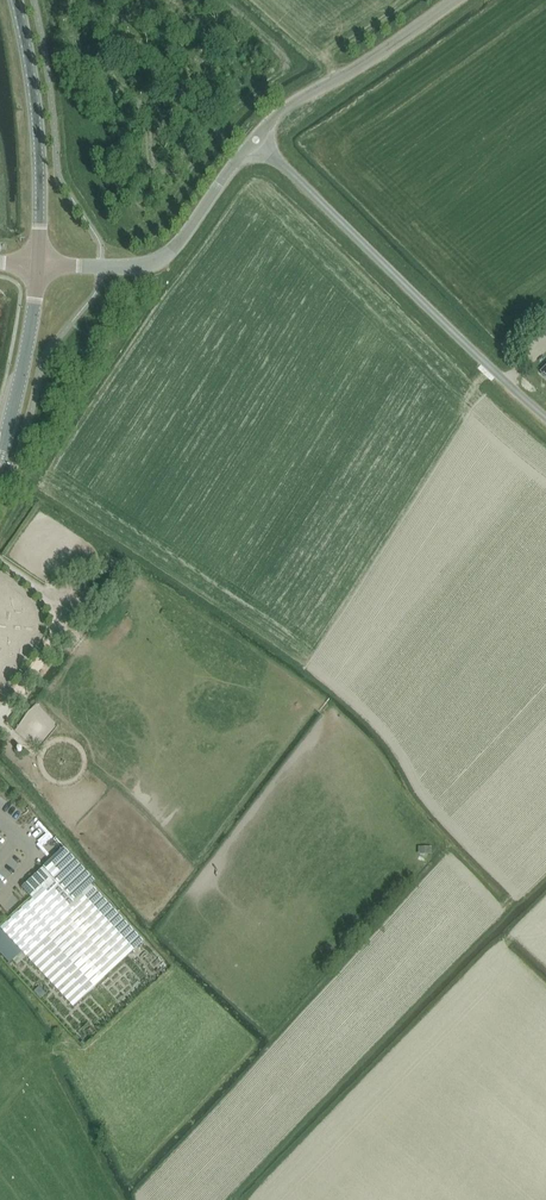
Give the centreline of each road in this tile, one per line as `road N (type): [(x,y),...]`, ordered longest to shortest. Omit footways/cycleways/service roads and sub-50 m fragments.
road 1 (unclassified): [(545,422),(256,139)]
road 2 (tertiary): [(38,265),(162,260),(256,139)]
road 3 (secondary): [(38,265),(38,139),(15,0)]
road 4 (tertiary): [(256,139),(284,109),(456,0)]
road 5 (secondary): [(0,464),(38,265)]

